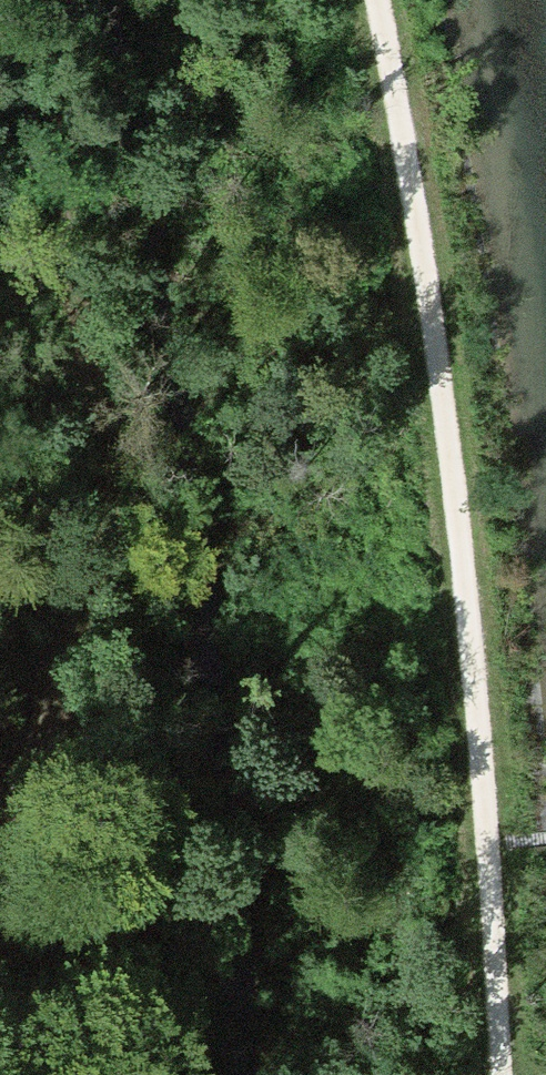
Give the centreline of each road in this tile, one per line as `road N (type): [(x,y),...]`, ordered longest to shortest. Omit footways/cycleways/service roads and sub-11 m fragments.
road 1 (track): [(374,0),(464,549),(502,1074)]
road 2 (track): [(26,0),(95,465),(87,594),(0,832)]

